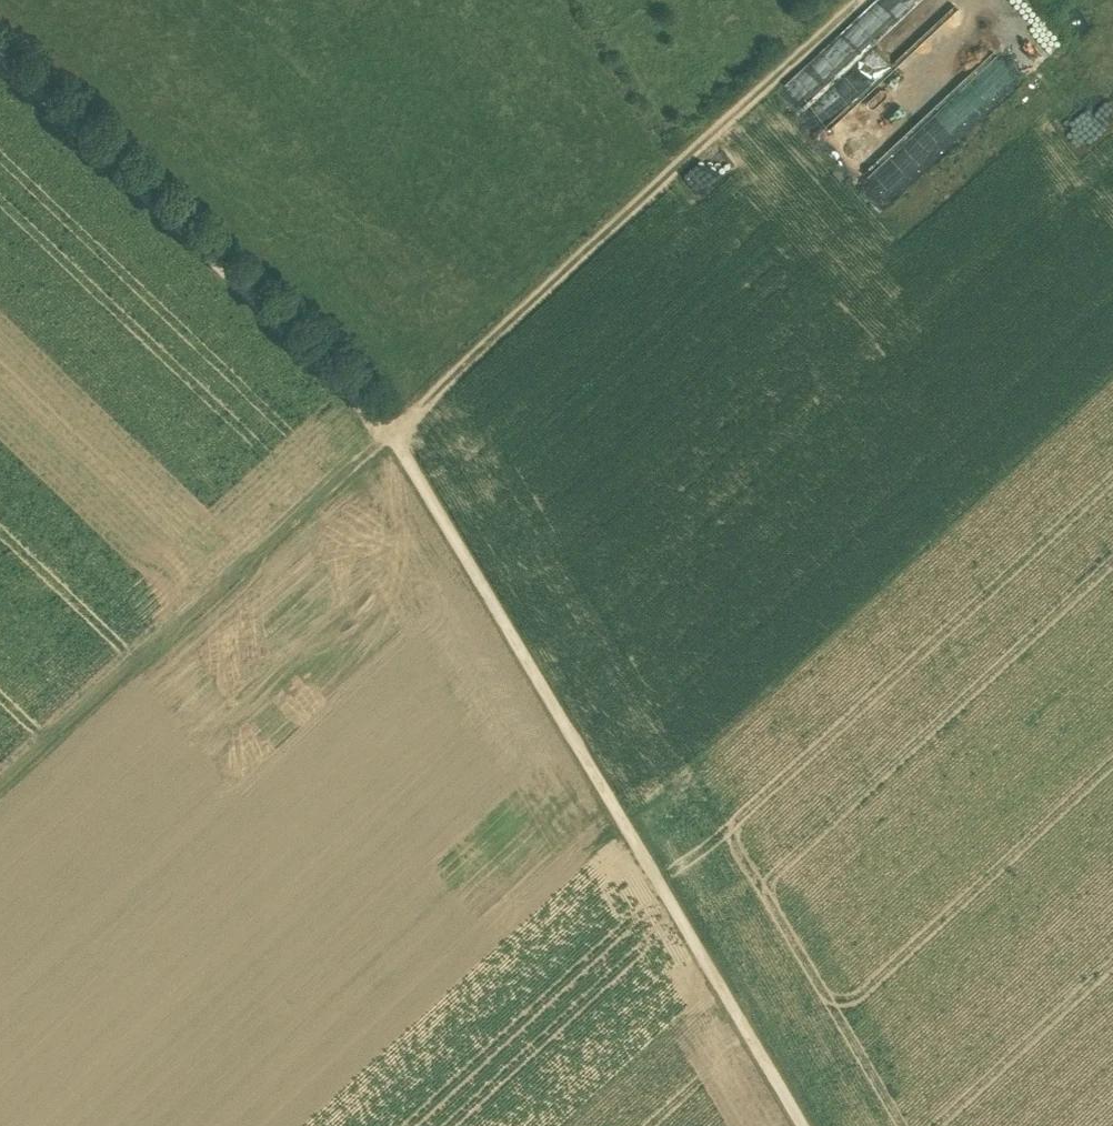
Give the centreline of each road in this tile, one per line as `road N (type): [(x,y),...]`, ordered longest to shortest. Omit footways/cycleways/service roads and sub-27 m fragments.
road 1 (track): [(803,1125),(390,433),(0,57)]
road 2 (track): [(0,793),(858,0)]

